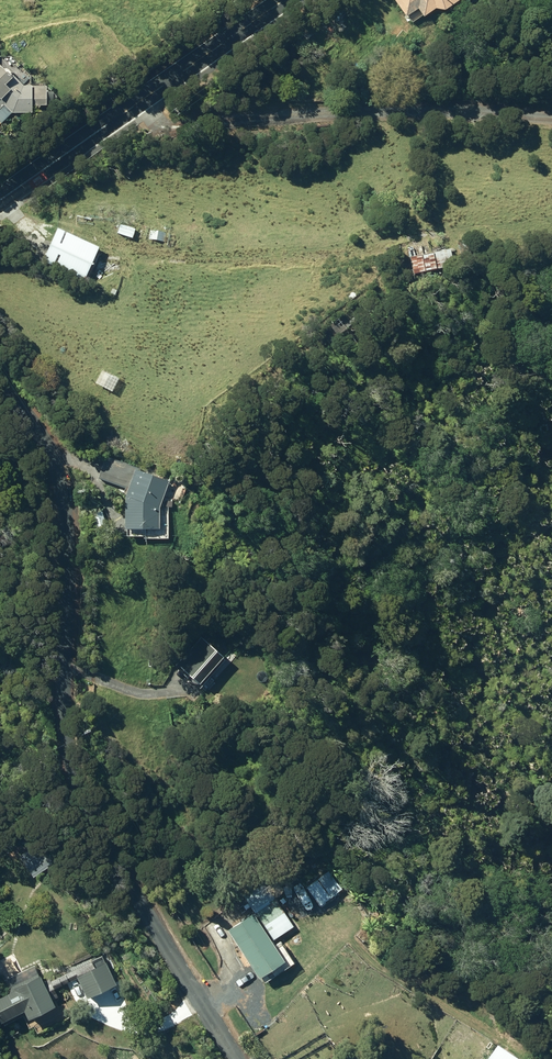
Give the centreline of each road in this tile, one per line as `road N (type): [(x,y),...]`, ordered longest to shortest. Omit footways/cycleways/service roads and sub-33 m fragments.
road 1 (unclassified): [(238,1058),(71,797),(65,499),(54,454),(0,385)]
road 2 (secondary): [(283,0),(0,200)]

